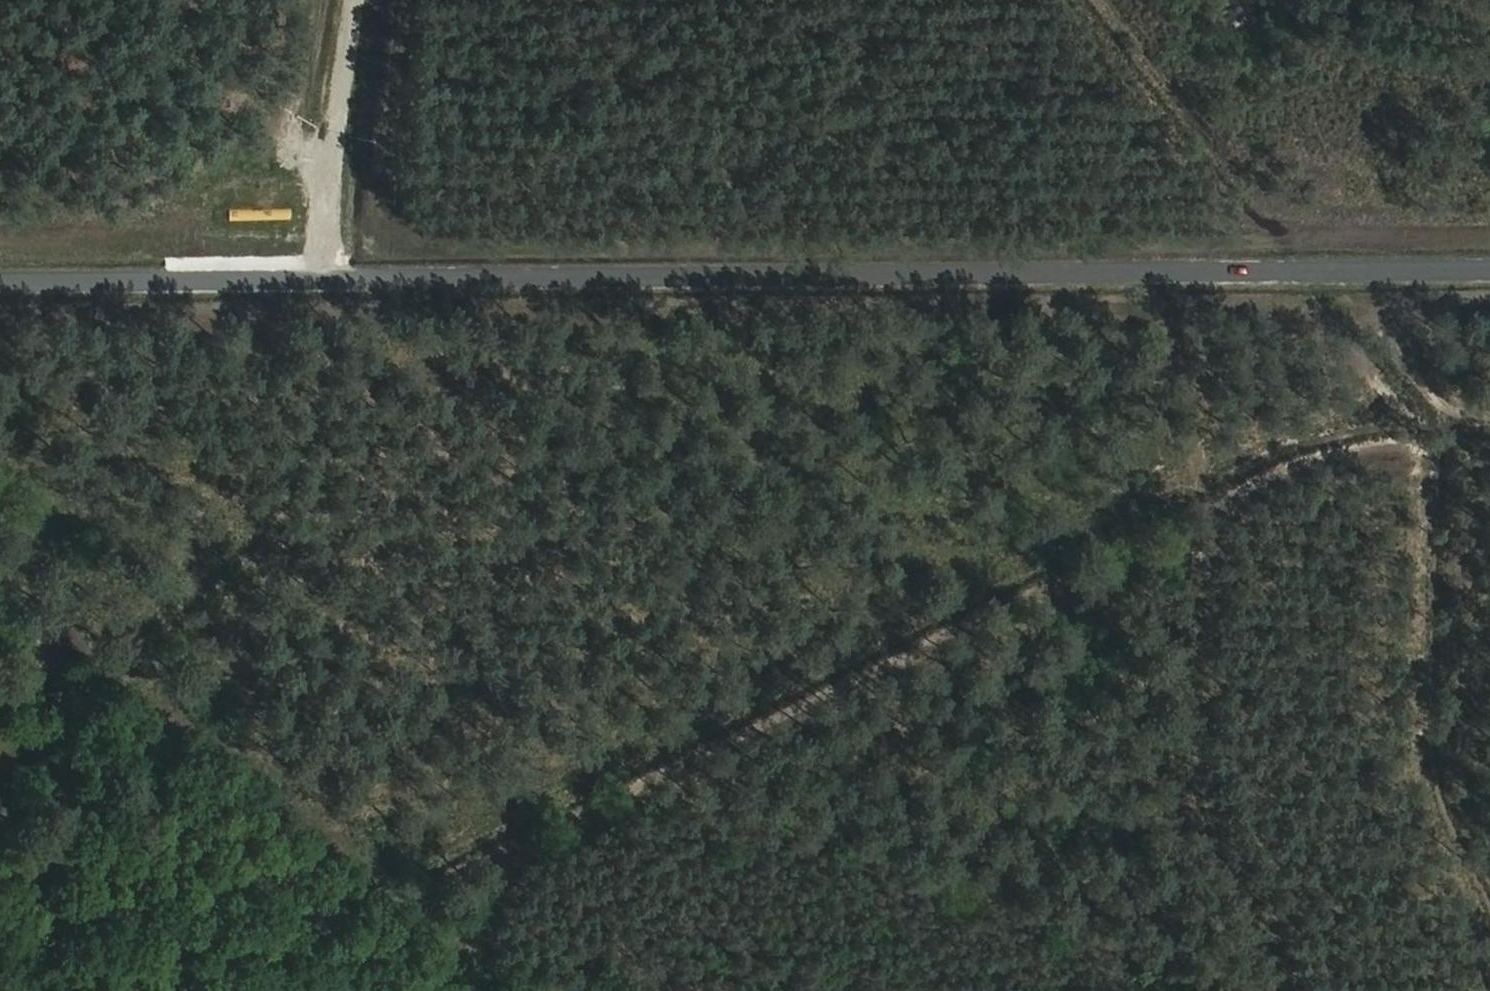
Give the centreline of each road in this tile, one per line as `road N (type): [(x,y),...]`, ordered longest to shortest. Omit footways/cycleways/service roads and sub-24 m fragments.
road 1 (tertiary): [(0,282),(1489,271)]
road 2 (track): [(316,280),(356,0)]

